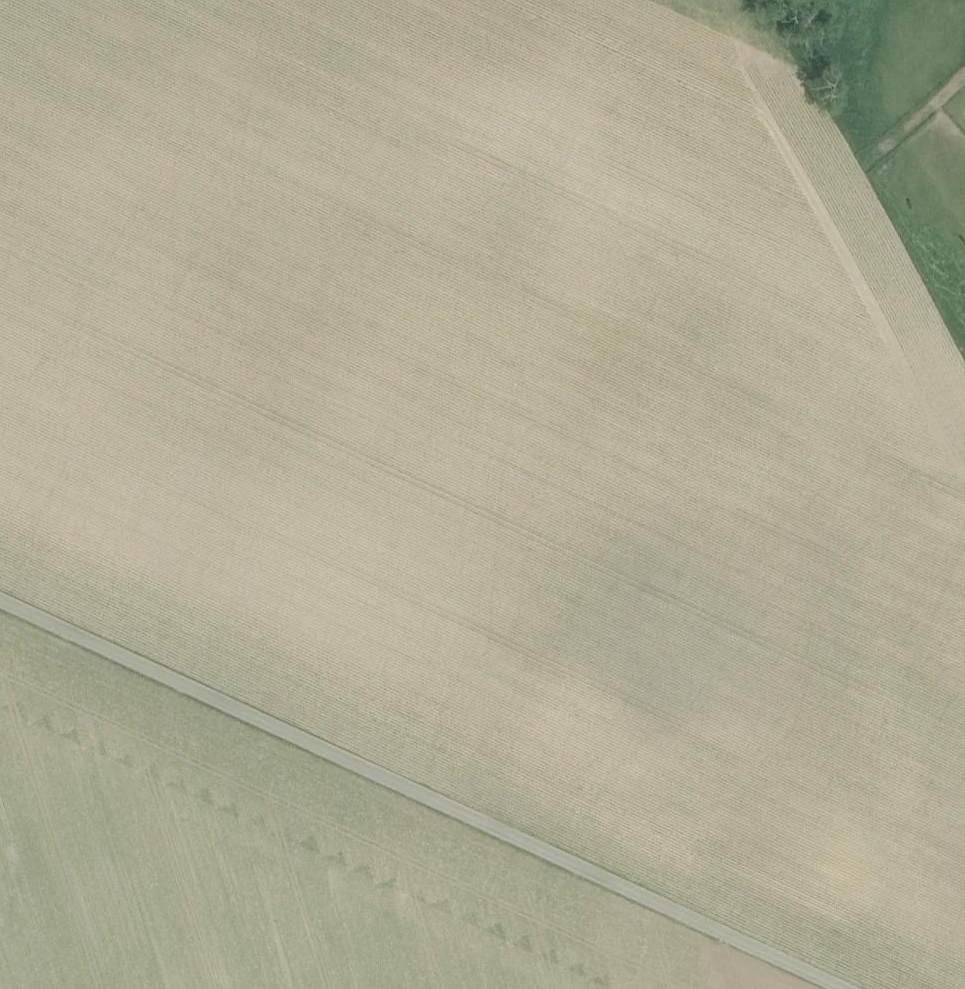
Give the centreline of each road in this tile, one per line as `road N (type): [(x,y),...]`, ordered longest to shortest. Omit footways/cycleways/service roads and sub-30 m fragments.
road 1 (unclassified): [(837,988),(0,604)]
road 2 (track): [(867,163),(964,77)]

